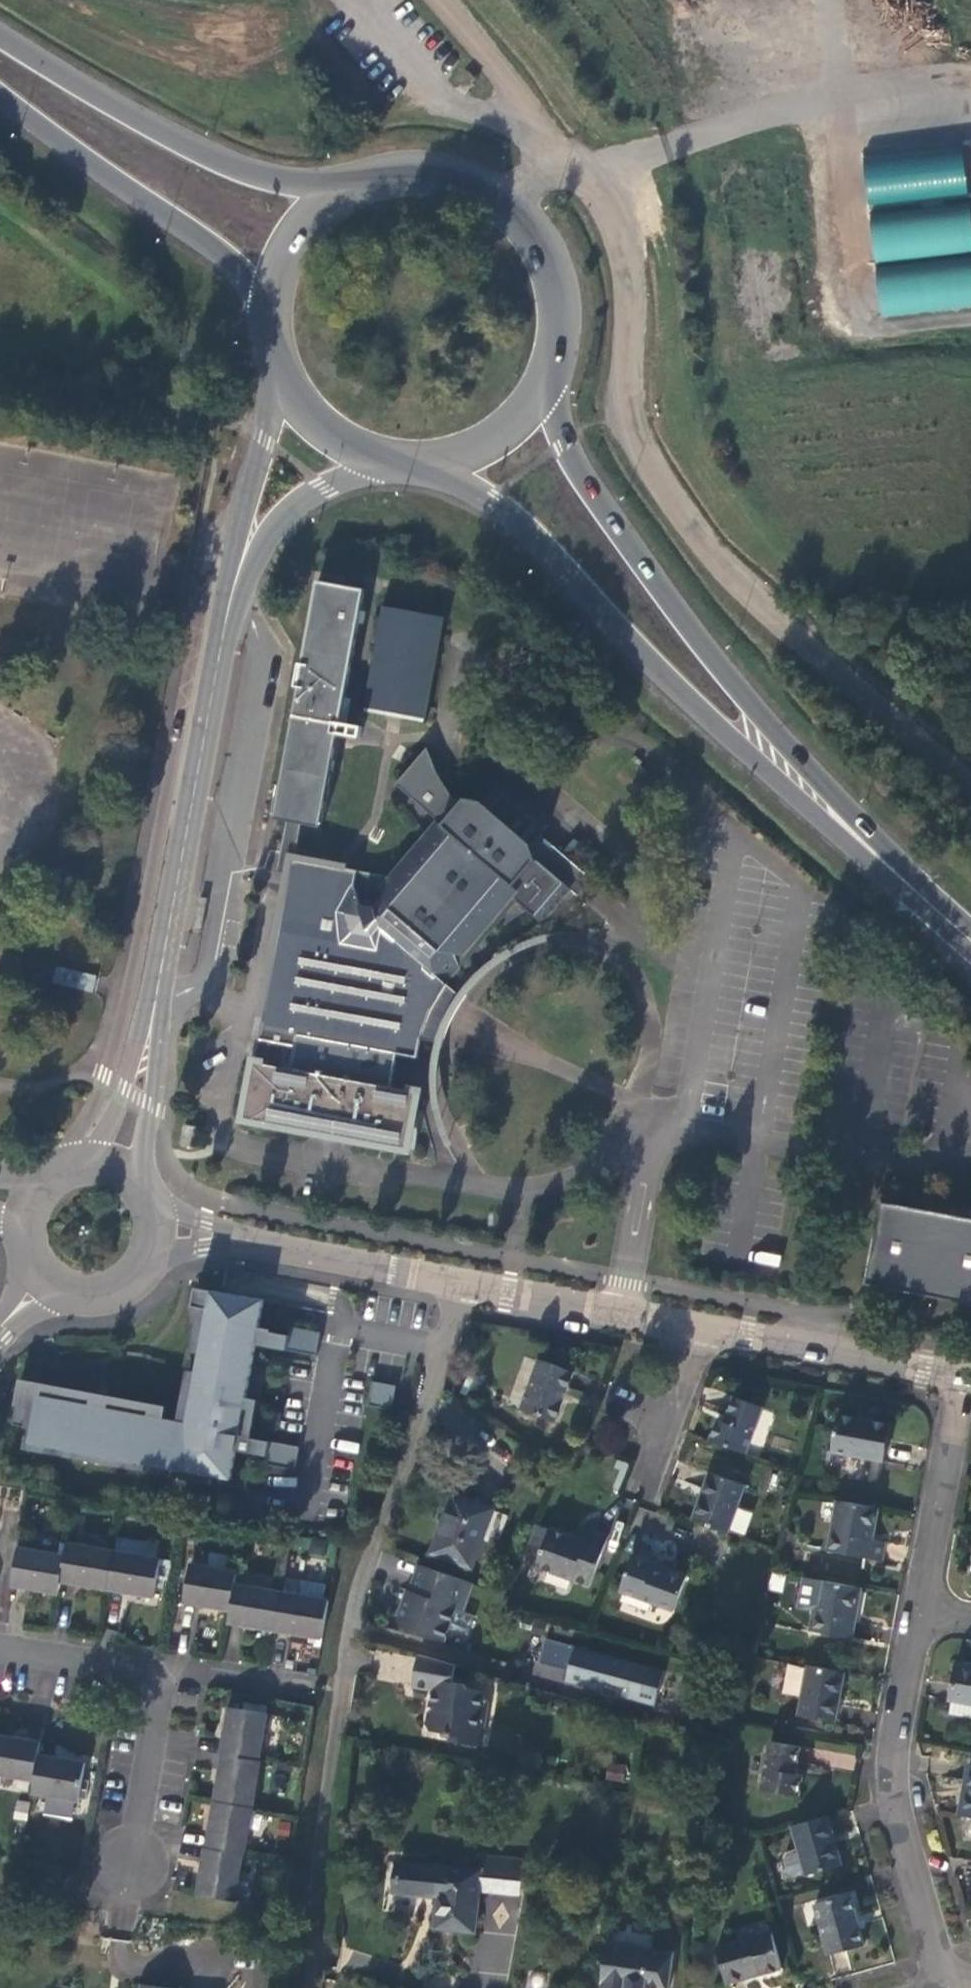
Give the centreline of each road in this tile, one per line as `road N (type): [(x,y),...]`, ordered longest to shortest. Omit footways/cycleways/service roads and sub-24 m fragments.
road 1 (tertiary): [(549,162),(588,171),(612,216),(628,288),(629,409),(675,511),(738,583),(970,788)]
road 2 (residential): [(460,1285),(359,1581),(335,1692),(304,1987)]
road 3 (residential): [(238,573),(134,1109),(113,1167)]
road 4 (primary): [(425,469),(514,516),(719,730),(848,827)]
road 5 (primary): [(848,827),(583,478),(564,444),(555,379)]
road 6 (residential): [(945,1986),(891,1776),(918,1614)]
road 7 (primary): [(340,184),(279,179),(197,150),(0,35)]
road 8 (primary): [(0,96),(212,249),(251,288),(263,315)]
road 9 (residential): [(157,1231),(460,1285)]
road 10 (residential): [(685,1323),(964,1373)]
road 11 (residential): [(918,1614),(964,1373)]
road 12 (residential): [(460,1285),(685,1323)]
road 13 (primary): [(555,379),(568,331),(564,280),(544,234),(510,197)]
road 14 (unclassified): [(439,0),(526,110),(549,162)]
road 15 (residential): [(277,383),(246,490),(238,573)]
road 16 (residential): [(238,573),(304,499),(382,466)]
road 17 (residential): [(0,1654),(181,1678)]
road 18 (primary): [(510,197),(465,172),(414,164),(340,184)]
road 19 (residential): [(685,1323),(675,1389),(643,1485)]
road 20 (primary): [(848,827),(970,939)]
road 21 (primary): [(425,469),(503,442),(555,379)]
road 22 (residential): [(181,1678),(143,1835)]
road 23 (primary): [(340,184),(284,239),(263,315)]
road 24 (residential): [(47,1281),(66,1292),(108,1294),(143,1270),(157,1231)]
road 25 (primary): [(277,383),(320,436),(382,466)]

